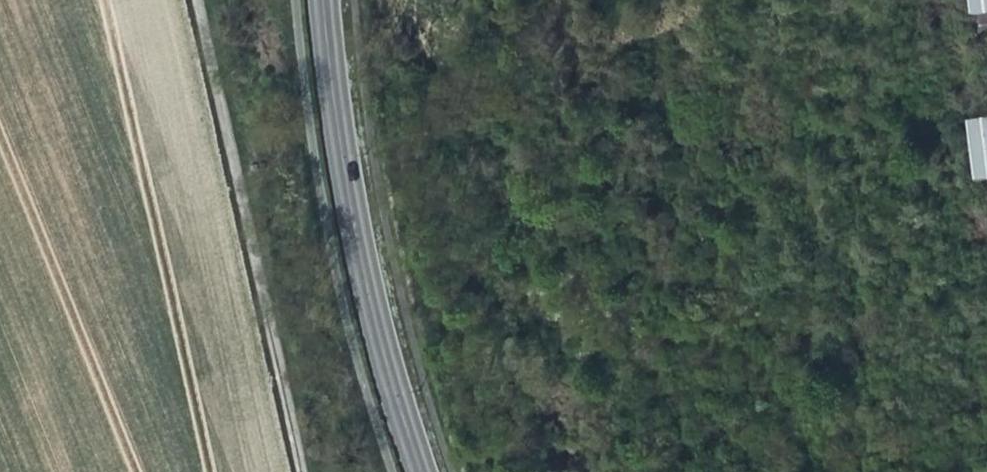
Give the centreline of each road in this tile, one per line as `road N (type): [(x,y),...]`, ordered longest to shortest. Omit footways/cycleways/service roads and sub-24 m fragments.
road 1 (tertiary): [(432,471),(389,338),(358,197),(332,0)]
road 2 (unclassified): [(302,471),(197,0)]

